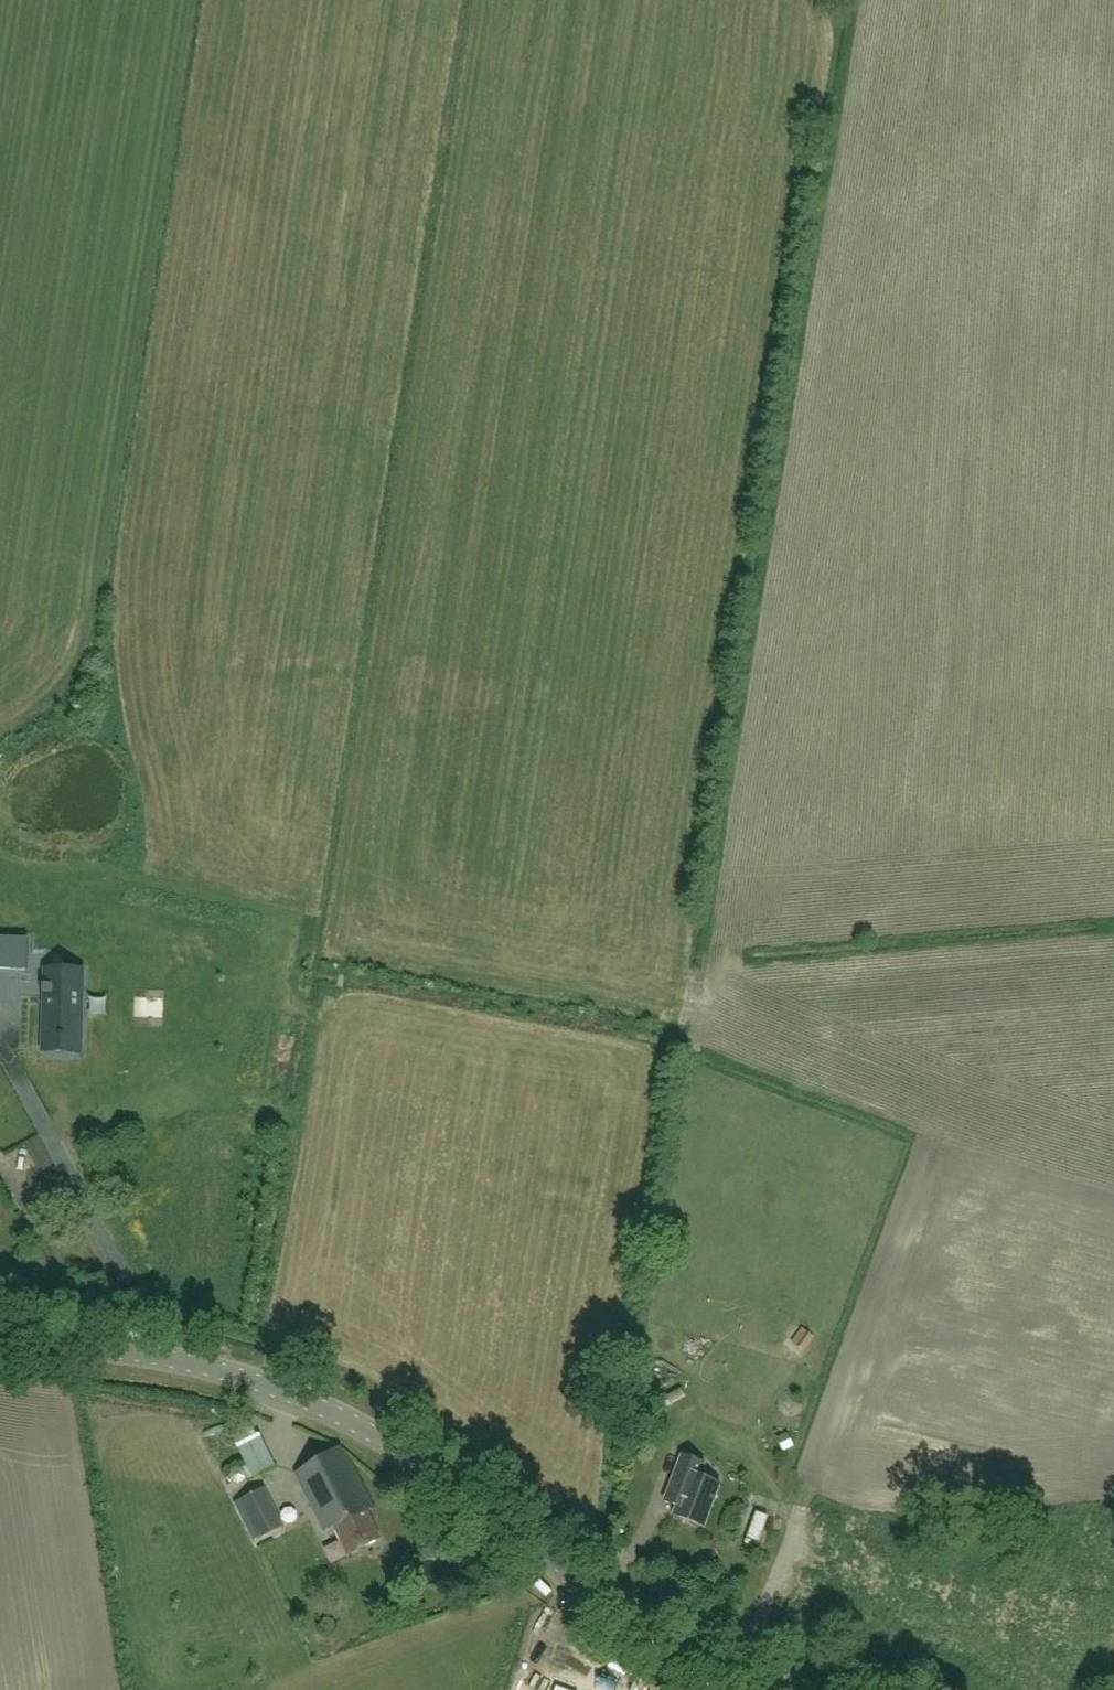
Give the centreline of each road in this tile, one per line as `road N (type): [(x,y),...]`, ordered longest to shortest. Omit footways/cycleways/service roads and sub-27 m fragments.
road 1 (tertiary): [(583,1576),(358,1424),(249,1379),(0,1336)]
road 2 (tertiary): [(583,1576),(715,1661),(792,1689)]

